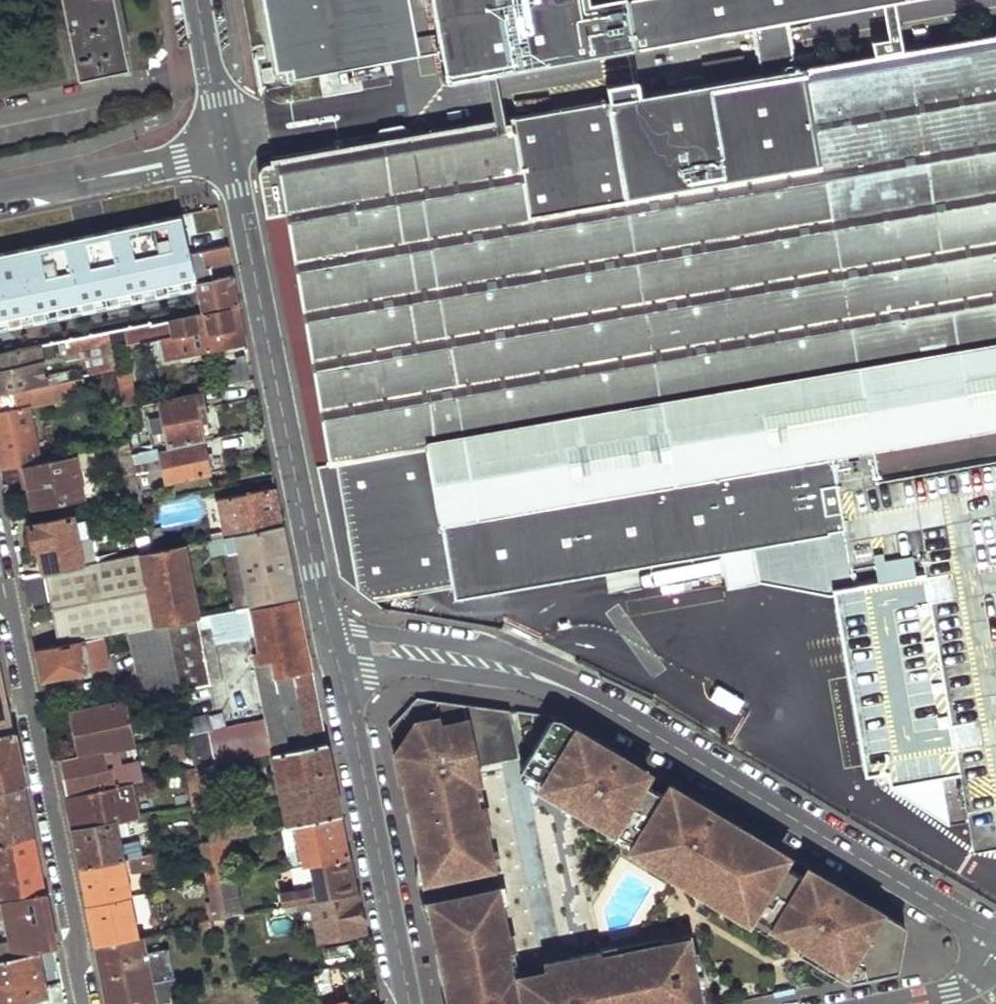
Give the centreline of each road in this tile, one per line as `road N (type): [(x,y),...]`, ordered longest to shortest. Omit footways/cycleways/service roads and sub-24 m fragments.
road 1 (residential): [(228,144),(326,636)]
road 2 (residential): [(0,566),(87,1003)]
road 3 (residential): [(626,719),(954,916),(995,933)]
road 4 (residential): [(334,673),(400,1003)]
road 5 (residential): [(626,719),(579,686),(509,658),(361,631),(326,636)]
road 6 (residential): [(334,673),(404,666),(511,680),(626,719)]
road 7 (residential): [(0,192),(228,144)]
road 8 (residential): [(198,0),(228,144)]
road 9 (residential): [(892,1003),(951,992),(995,951)]

